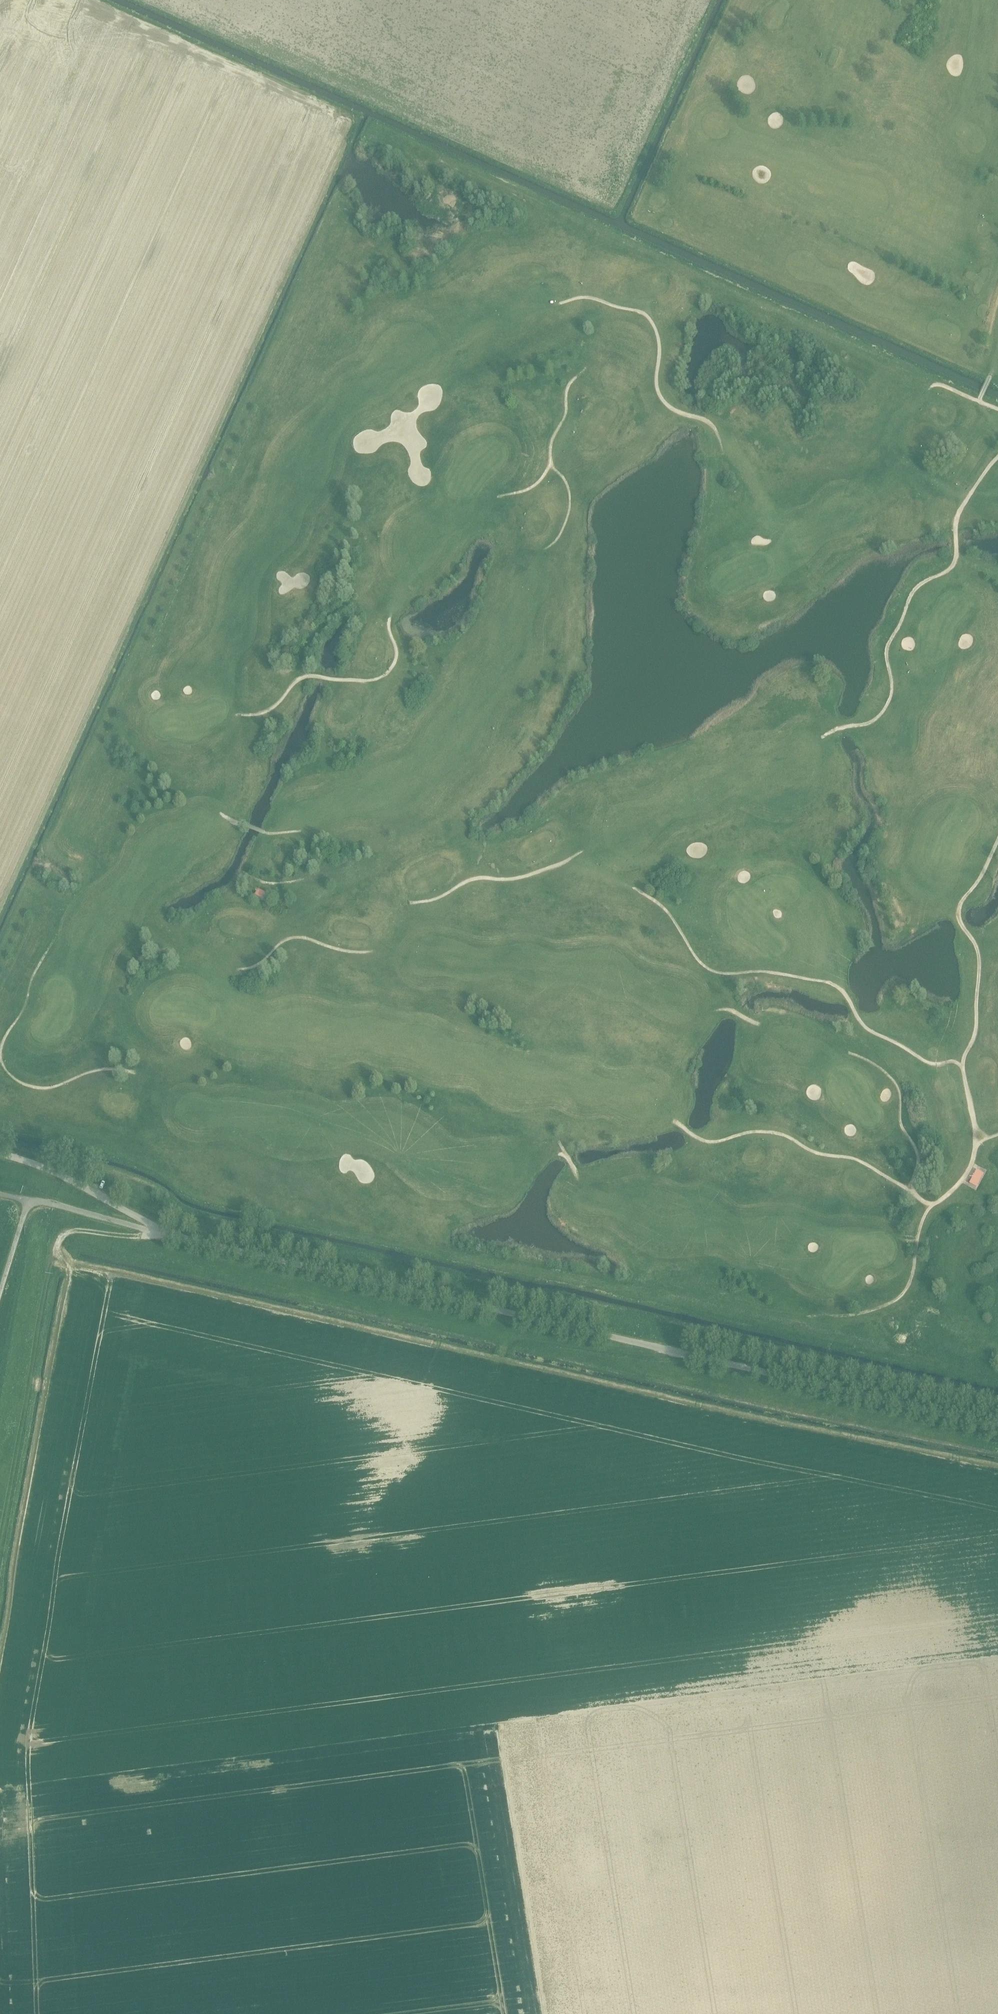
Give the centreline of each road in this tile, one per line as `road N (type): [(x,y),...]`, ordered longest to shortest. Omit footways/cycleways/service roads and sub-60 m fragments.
road 1 (unclassified): [(997,1424),(162,1233),(50,1170),(0,1154)]
road 2 (track): [(162,1233),(78,1230),(58,1246),(67,1281),(0,1657)]
road 3 (track): [(58,1246),(0,1546)]

